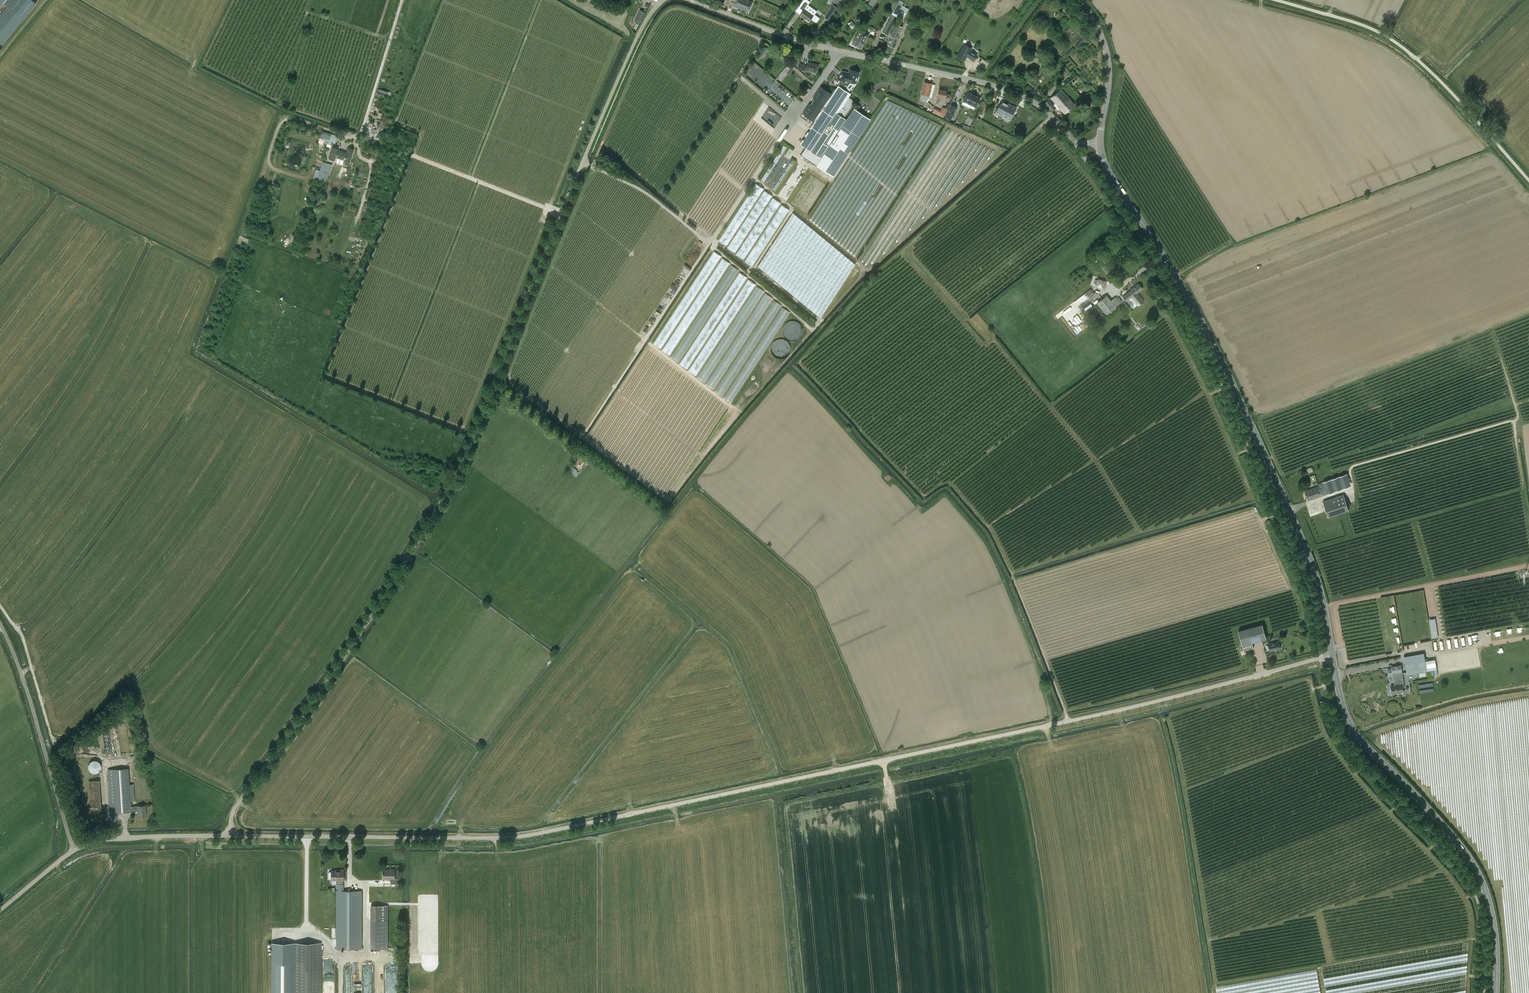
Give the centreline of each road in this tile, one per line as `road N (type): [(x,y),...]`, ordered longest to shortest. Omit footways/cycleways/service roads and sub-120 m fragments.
road 1 (unclassified): [(229,835),(523,836),(1085,718),(1332,655)]
road 2 (unclassified): [(229,835),(236,796),(323,681),(448,481),(567,191),(641,29),(663,0)]
road 3 (secondary): [(1332,655),(1311,561),(1242,404),(1100,145)]
road 4 (unclassified): [(1100,145),(1075,141),(1037,103),(1006,89),(855,56),(686,0)]
road 5 (secondary): [(1496,992),(1495,931),(1480,876),(1439,820),(1355,734),(1332,655)]
road 6 (unclassified): [(1528,182),(1401,46),(1363,25),(1273,0)]
road 7 (track): [(883,761),(888,783),(785,805),(802,992)]
road 8 (unclassified): [(0,623),(74,851)]
road 9 (unclassified): [(74,851),(107,839),(229,835)]
road 10 (secondary): [(1100,145),(1107,57),(1080,0)]
road 11 (unclassified): [(360,139),(400,0)]

